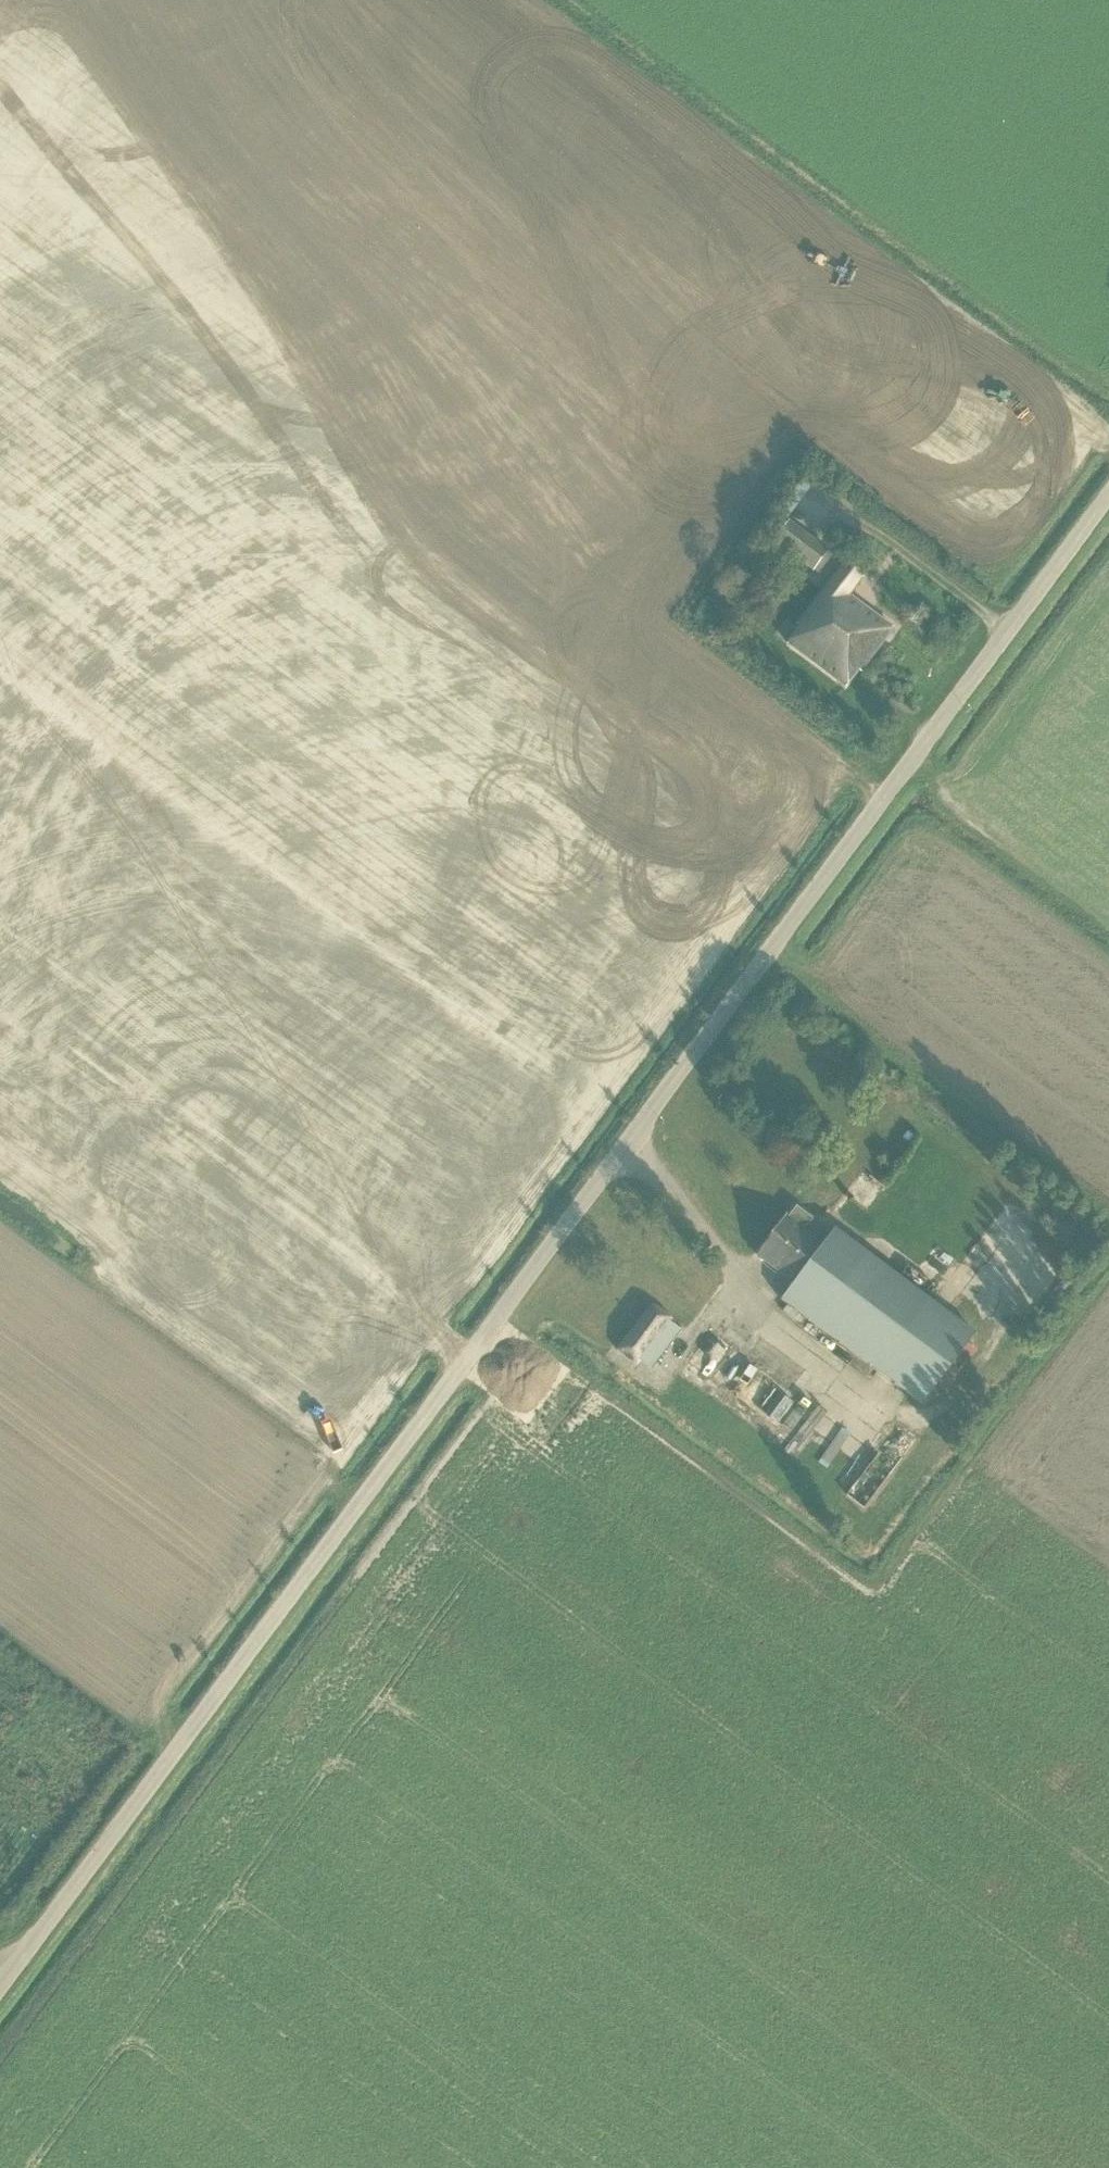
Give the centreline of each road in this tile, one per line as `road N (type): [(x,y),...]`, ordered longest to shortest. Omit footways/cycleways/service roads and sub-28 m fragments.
road 1 (unclassified): [(0,1988),(1108,497)]

